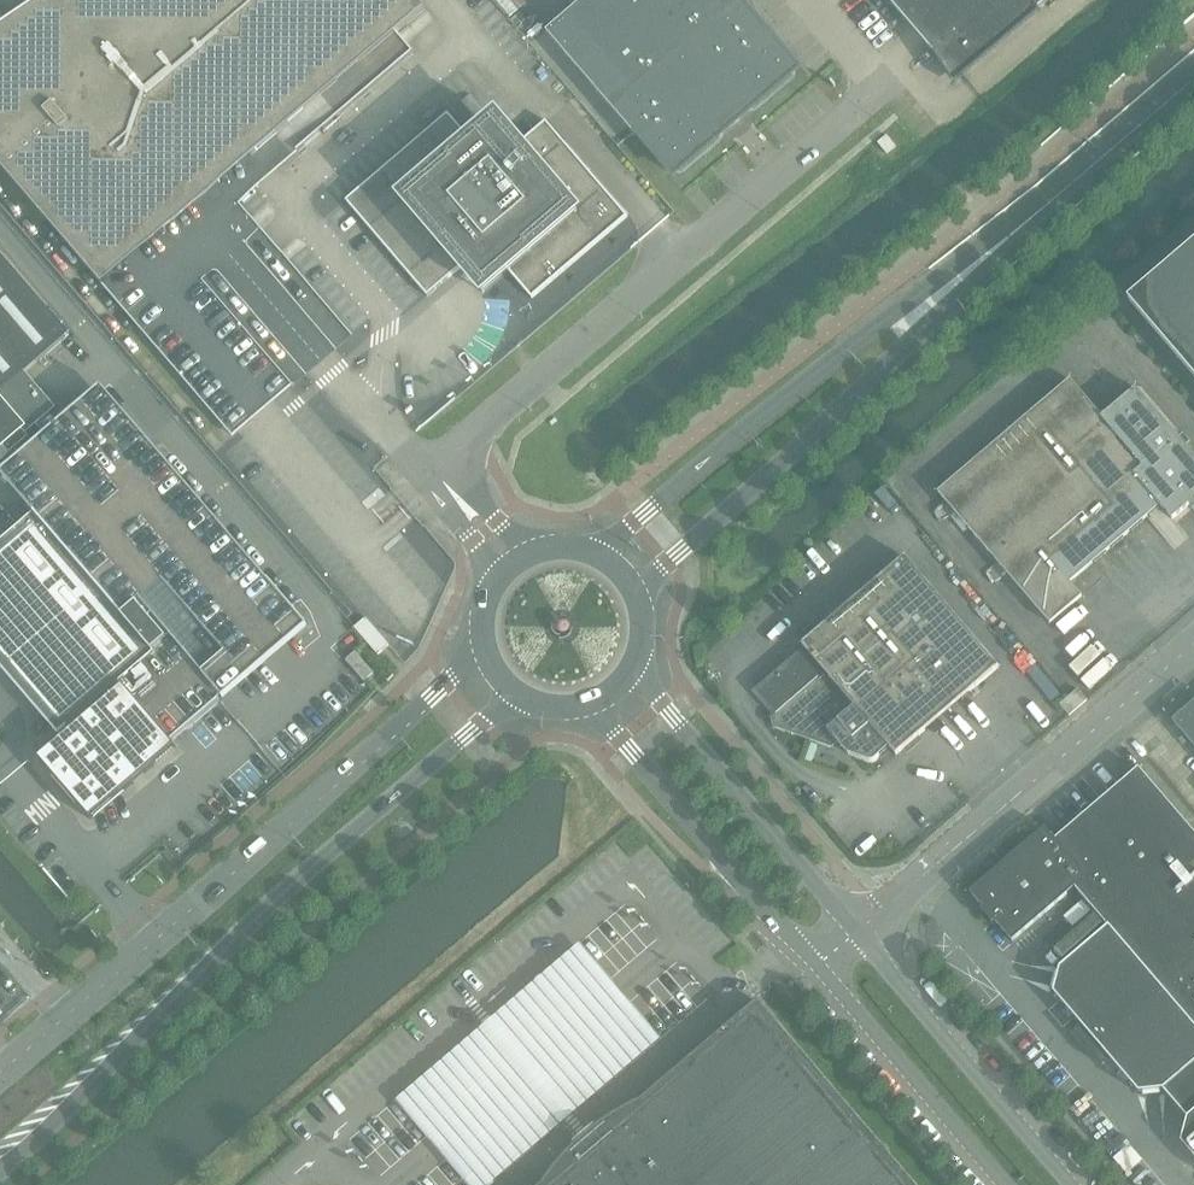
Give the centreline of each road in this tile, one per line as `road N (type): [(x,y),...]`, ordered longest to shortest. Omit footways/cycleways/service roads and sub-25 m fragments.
road 1 (secondary): [(0,1168),(42,1136),(254,920),(514,693)]
road 2 (secondary): [(484,648),(0,1073)]
road 3 (secondary): [(1001,243),(902,305),(595,553)]
road 4 (secondary): [(637,592),(923,332),(1001,243)]
road 5 (unclassified): [(1193,644),(856,932)]
road 6 (unclassified): [(589,705),(817,965)]
road 7 (unclassified): [(856,932),(632,671)]
road 8 (unclassified): [(1071,1184),(856,932)]
road 9 (unclassified): [(817,965),(1006,1184)]
road 10 (secondary): [(1001,243),(1193,78)]

